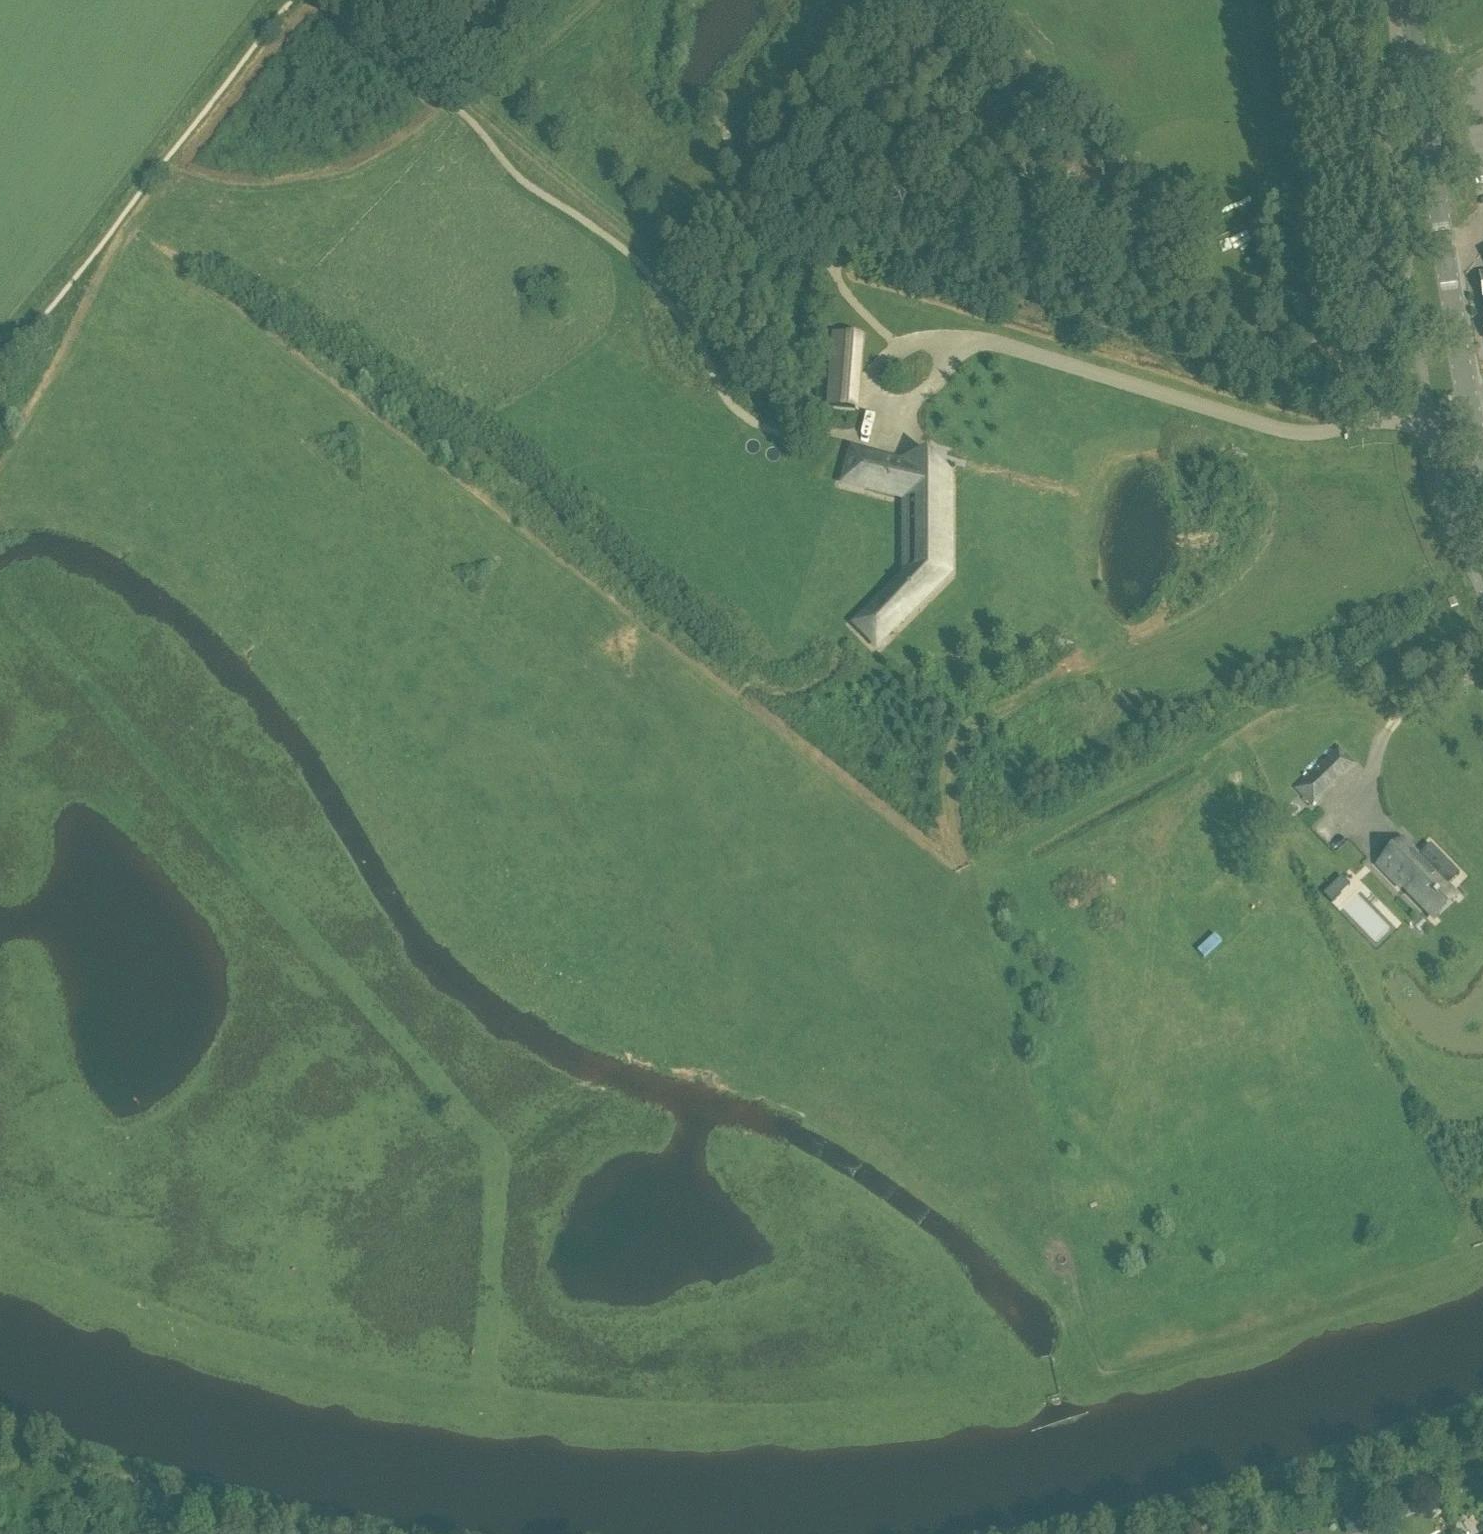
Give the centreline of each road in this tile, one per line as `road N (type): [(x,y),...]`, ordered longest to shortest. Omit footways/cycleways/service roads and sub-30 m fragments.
road 1 (secondary): [(1482,483),(1407,0)]

